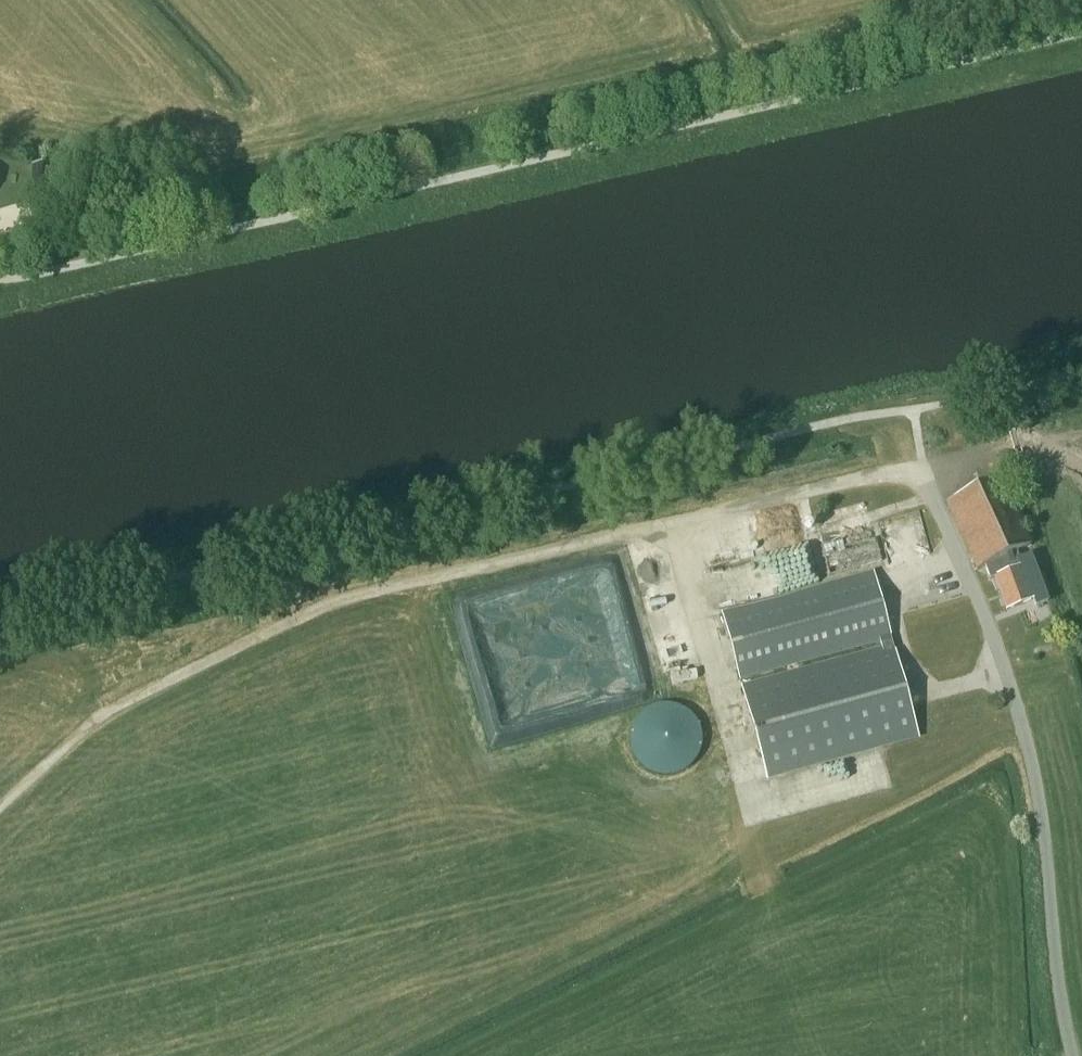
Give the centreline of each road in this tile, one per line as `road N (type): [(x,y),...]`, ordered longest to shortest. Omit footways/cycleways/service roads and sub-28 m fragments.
road 1 (unclassified): [(1074,1055),(1055,973),(1029,752),(990,629),(922,468)]

